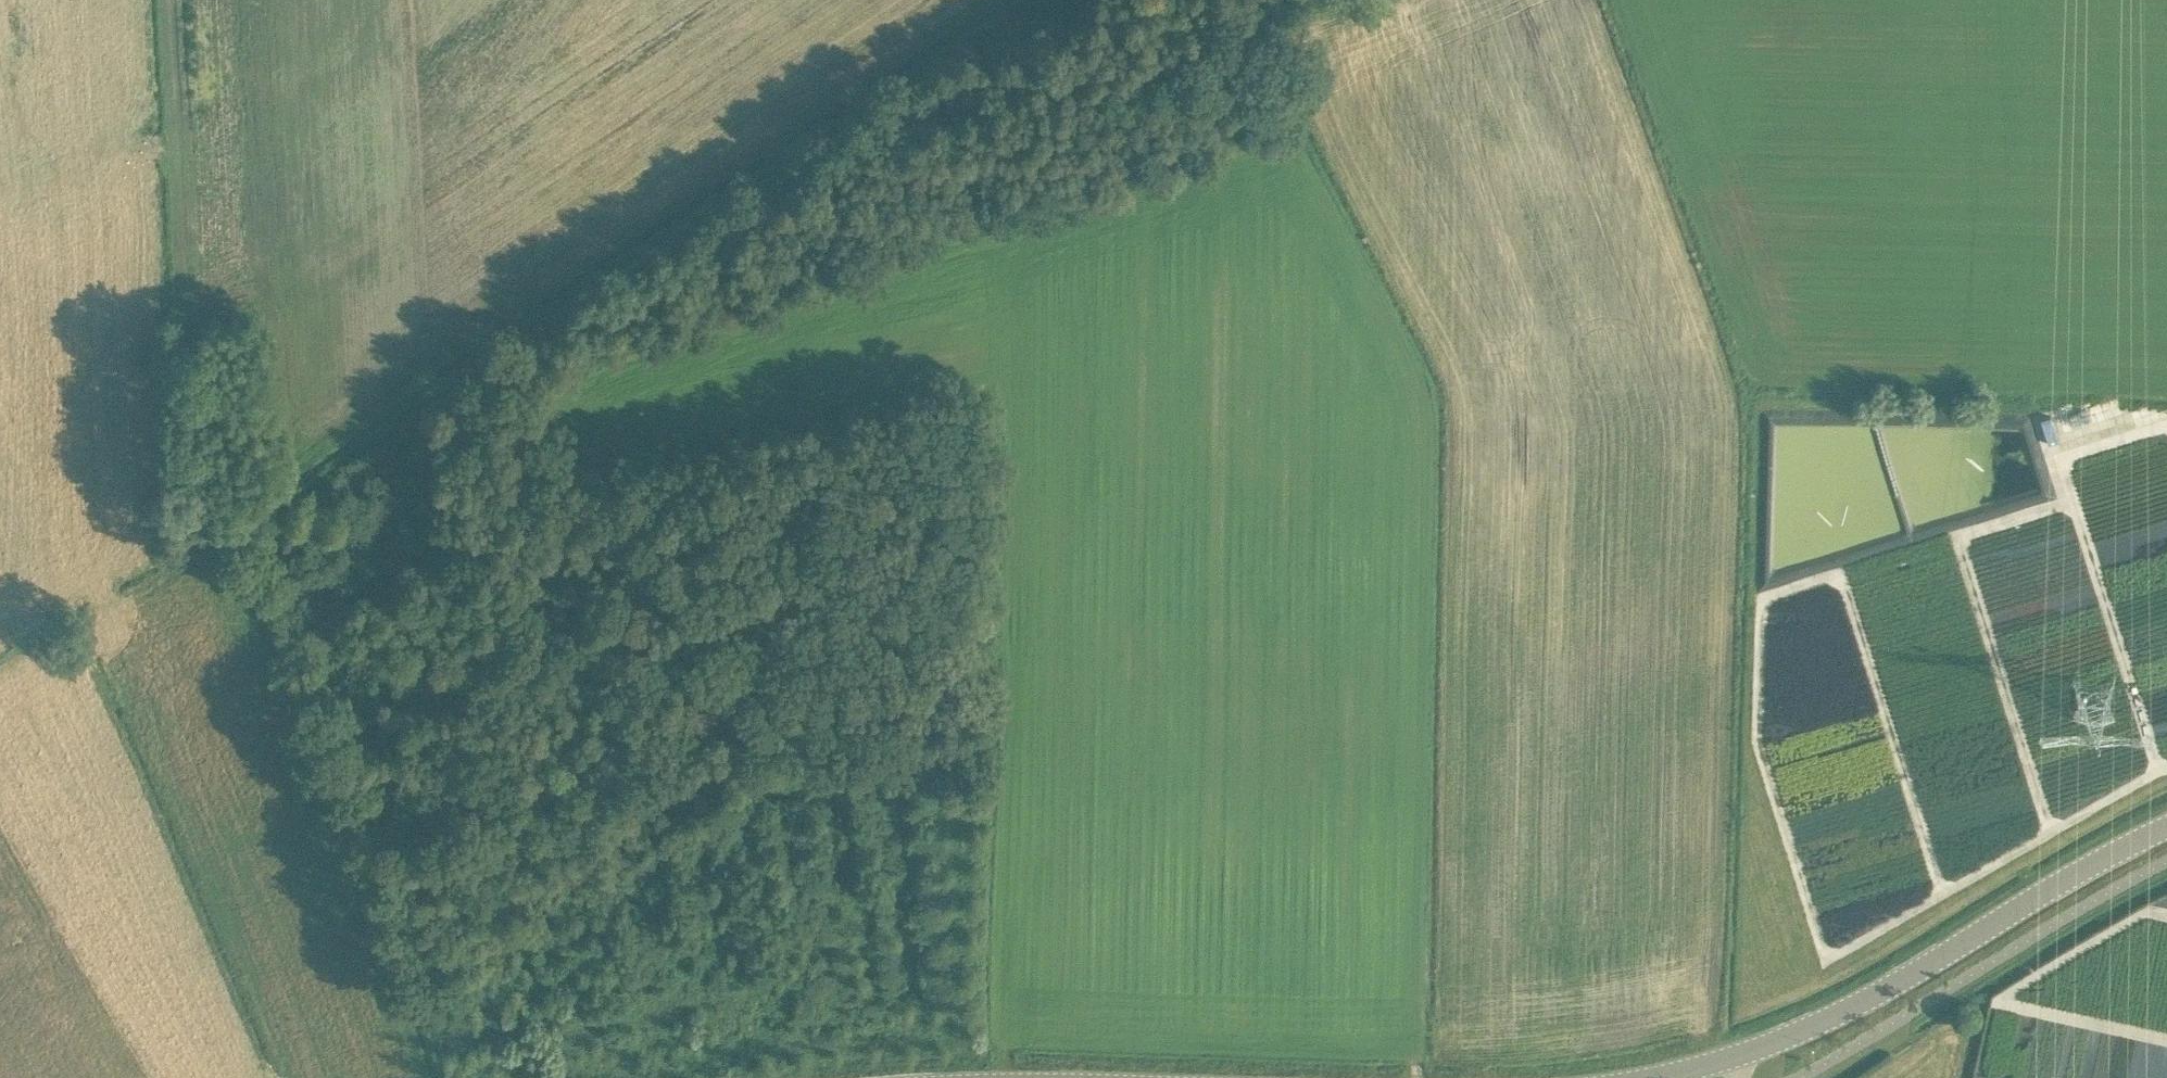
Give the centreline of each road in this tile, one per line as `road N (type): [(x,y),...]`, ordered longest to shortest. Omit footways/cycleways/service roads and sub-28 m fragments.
road 1 (tertiary): [(1638,1077),(1736,1055),(1845,1012),(2166,827)]

